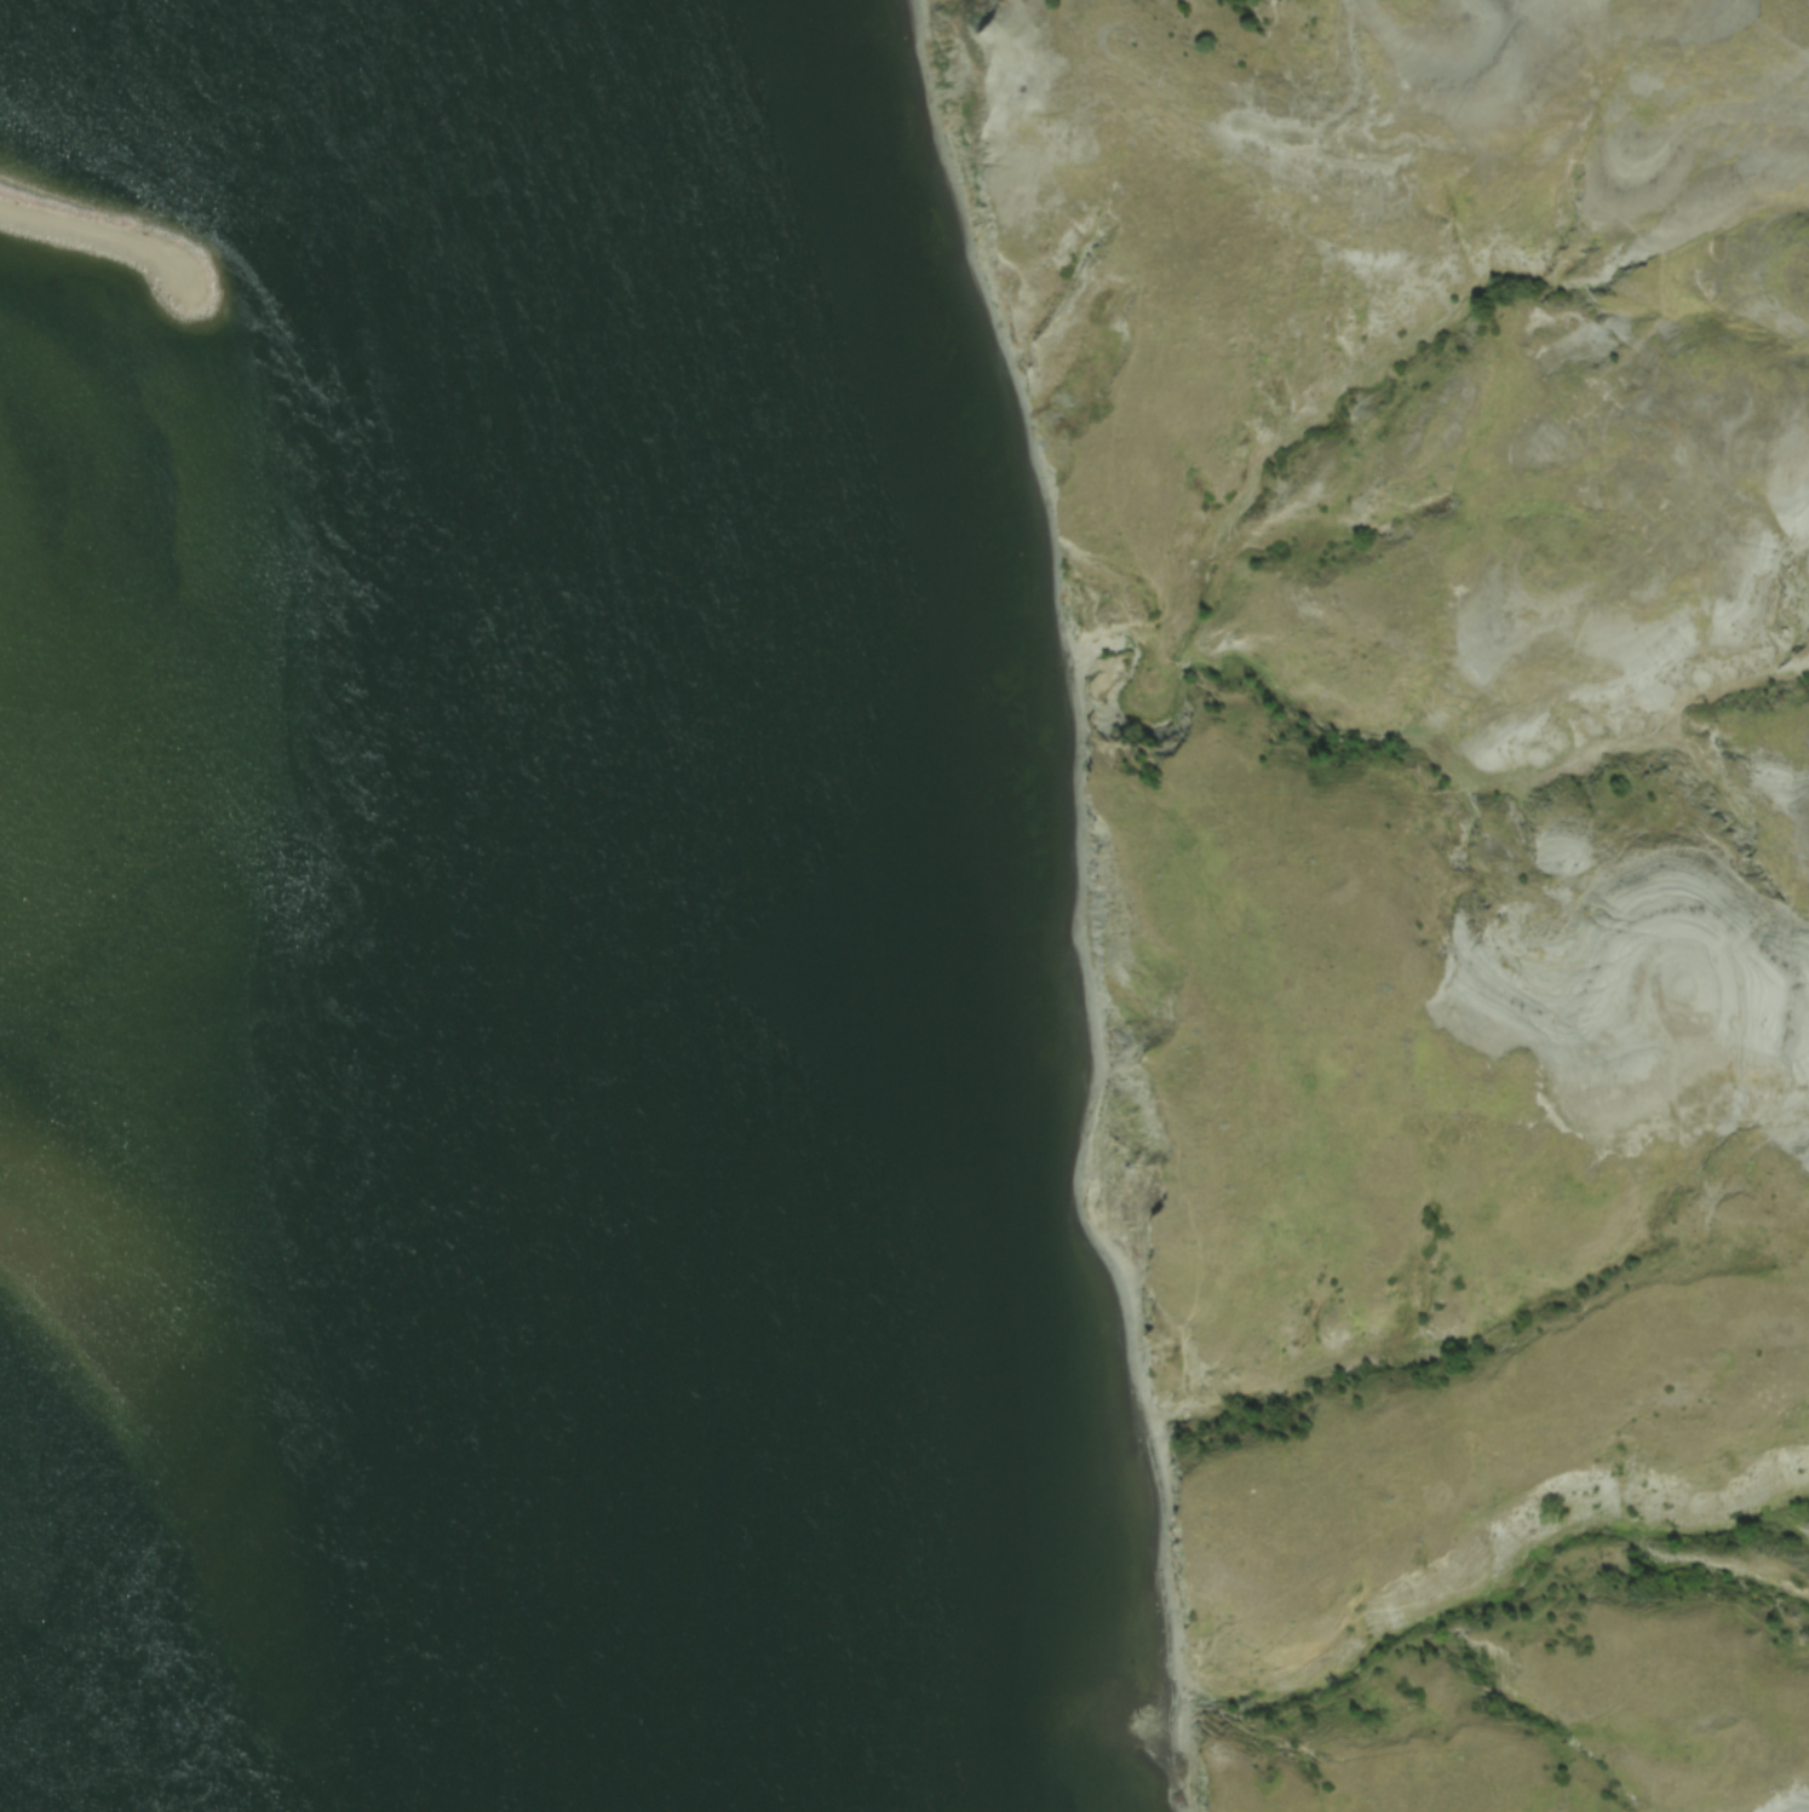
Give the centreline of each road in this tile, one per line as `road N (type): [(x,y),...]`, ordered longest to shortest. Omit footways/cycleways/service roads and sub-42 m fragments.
road 1 (residential): [(196,293),(163,257),(0,212)]

